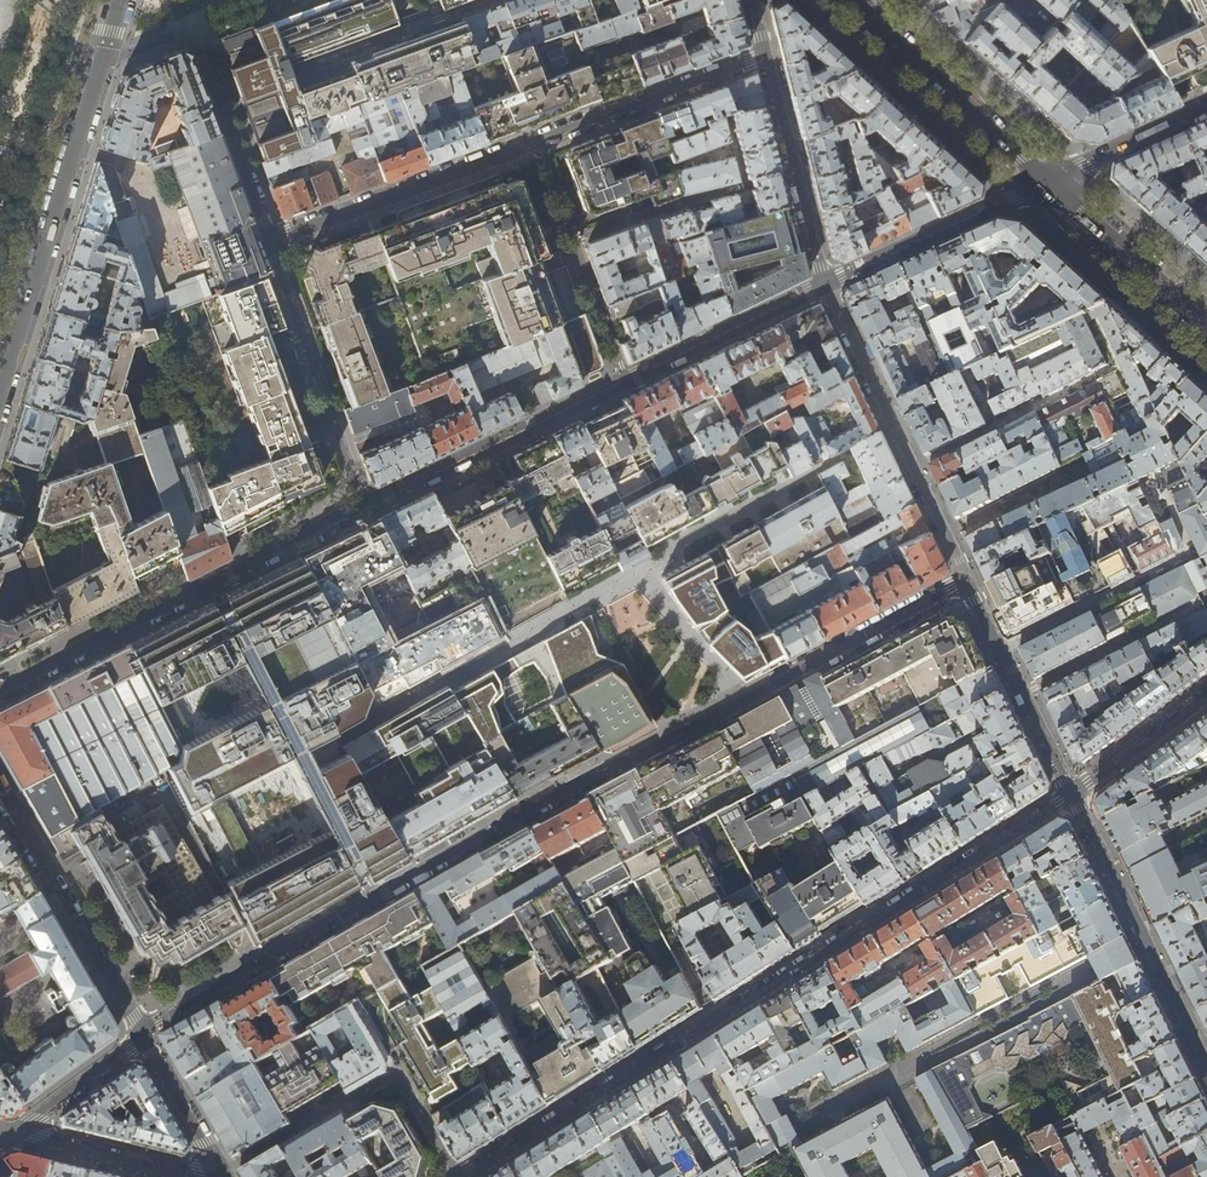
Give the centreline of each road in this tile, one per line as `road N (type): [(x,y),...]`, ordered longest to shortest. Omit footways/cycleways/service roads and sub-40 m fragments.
road 1 (residential): [(142,1037),(549,799),(967,583)]
road 2 (residential): [(1073,794),(463,1176)]
road 3 (residential): [(366,506),(0,693)]
road 4 (tertiary): [(0,390),(98,67)]
road 5 (residential): [(967,583),(825,285)]
road 6 (residential): [(221,1171),(387,1077),(403,1081),(458,1176)]
road 7 (residential): [(1073,794),(1206,1064)]
road 8 (residential): [(627,382),(366,506)]
road 9 (residential): [(537,139),(268,241)]
road 10 (residential): [(0,792),(142,1037)]
road 11 (residential): [(268,241),(366,506)]
road 12 (secondary): [(1047,181),(850,0)]
road 13 (residential): [(627,382),(537,139)]
road 14 (residential): [(1047,181),(825,285)]
road 15 (residential): [(764,53),(537,139)]
road 16 (residential): [(764,53),(825,285)]
road 17 (residential): [(967,583),(1073,794)]
road 18 (residential): [(191,28),(268,241)]
road 19 (residential): [(825,285),(627,382)]
road 20 (secondary): [(1206,328),(1047,181)]
road 21 (residential): [(297,71),(492,0)]
road 22 (residential): [(11,1133),(200,1176)]
road 23 (residential): [(1206,108),(1047,181)]
road 24 (residential): [(1206,695),(1073,794)]
road 25 (residential): [(11,1133),(142,1037)]
road 26 (residential): [(142,1037),(221,1171)]

